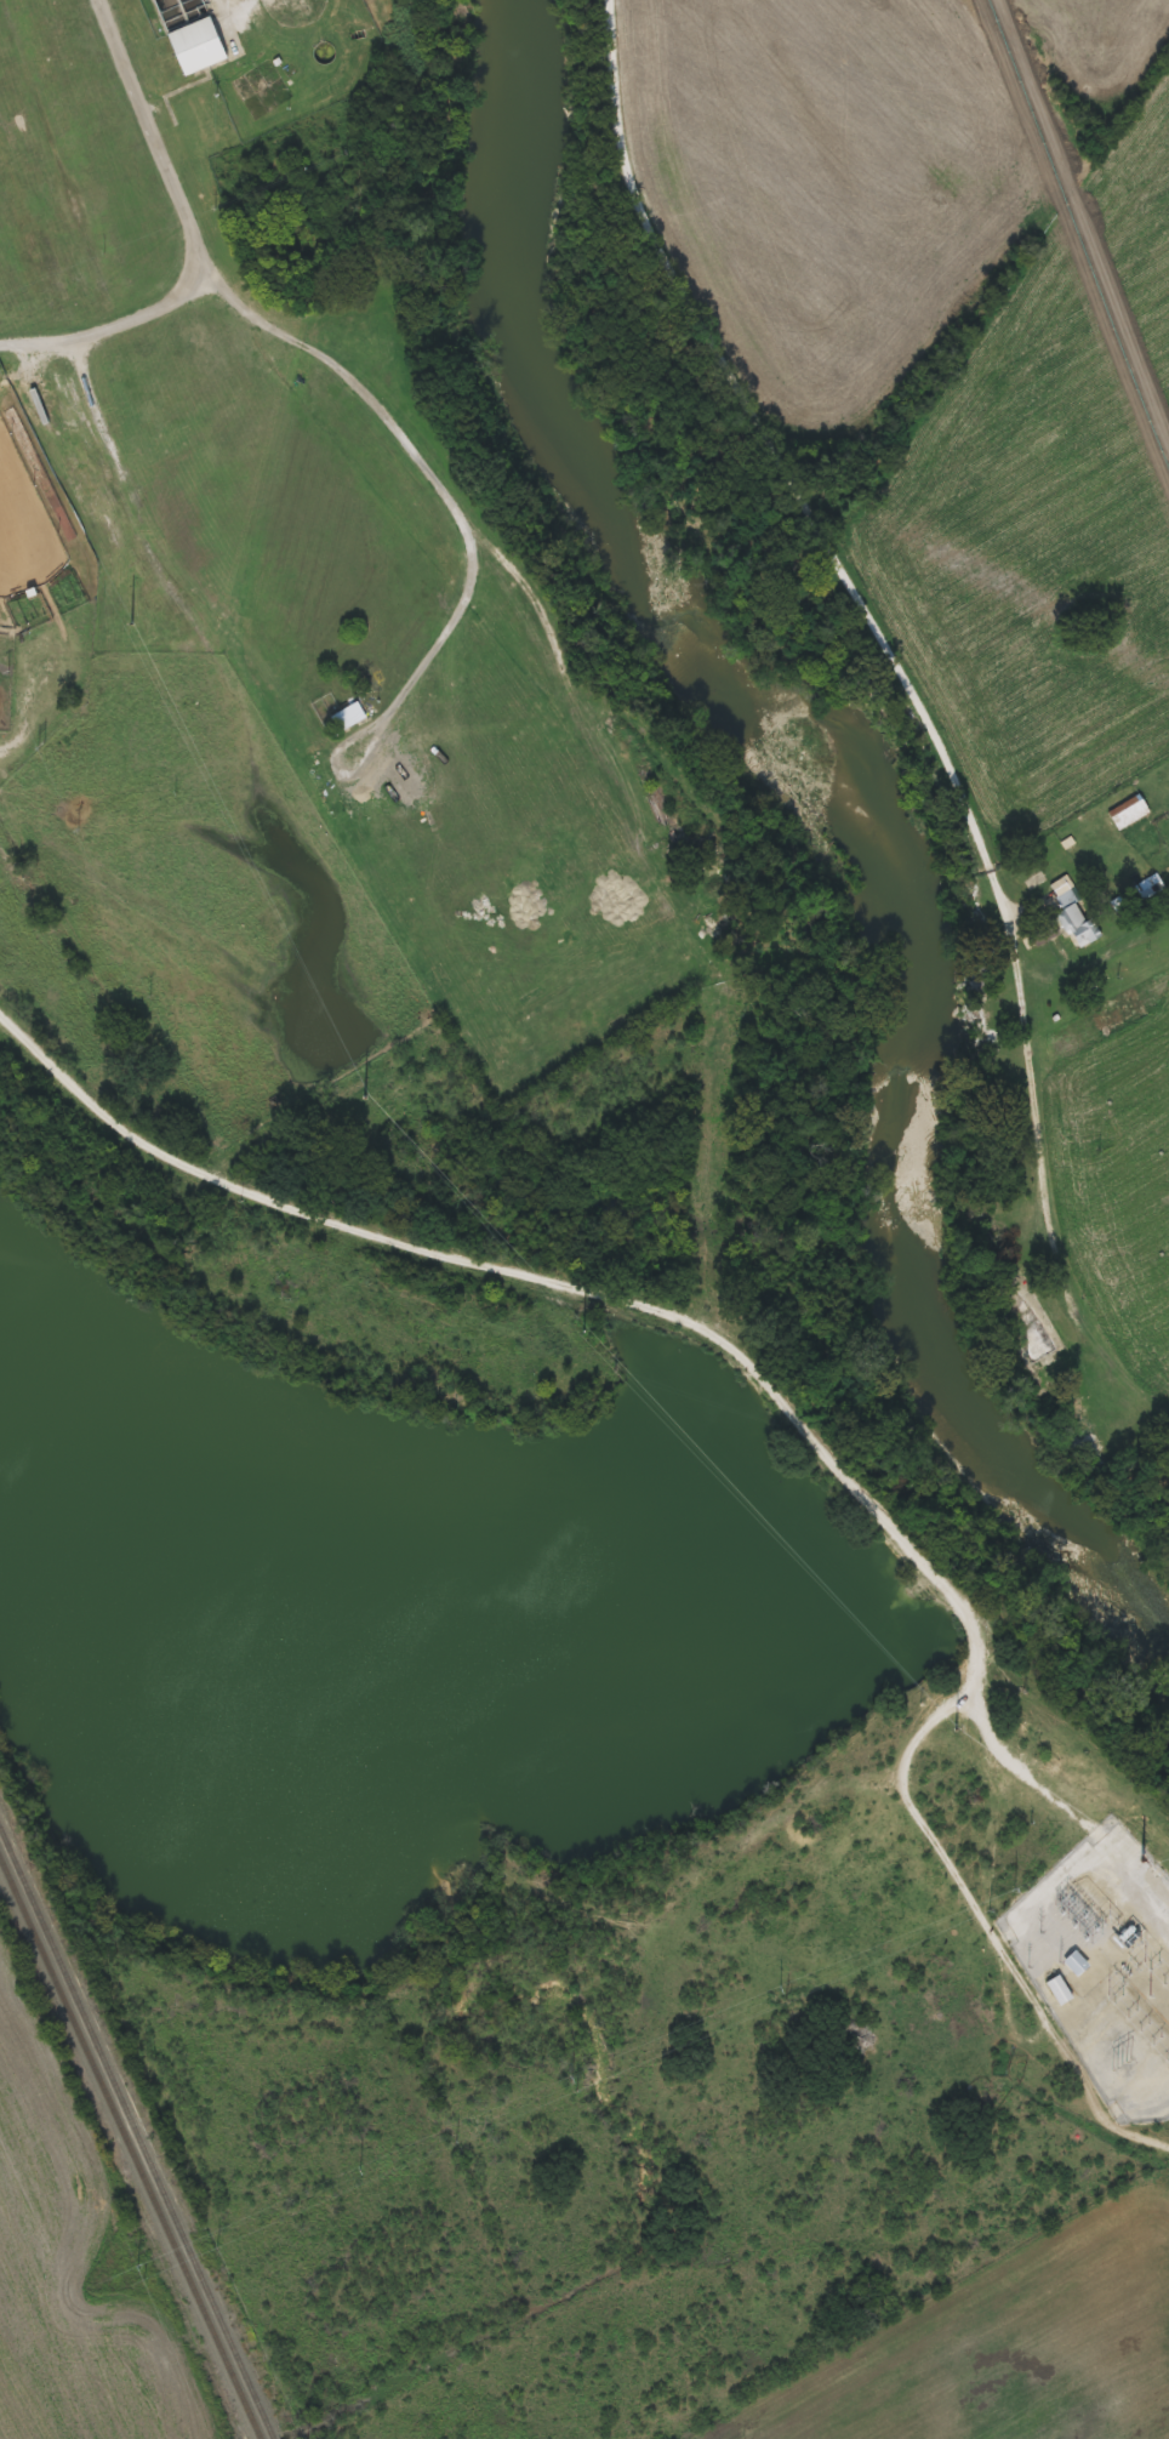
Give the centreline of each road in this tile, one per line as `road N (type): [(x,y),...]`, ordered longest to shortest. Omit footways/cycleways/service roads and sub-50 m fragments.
road 1 (residential): [(849,1476),(777,1389),(717,1341),(528,1277),(353,1232),(156,1156),(120,1133),(0,1021)]
road 2 (residential): [(997,851),(953,735),(920,674),(652,220),(626,125),(618,0)]

